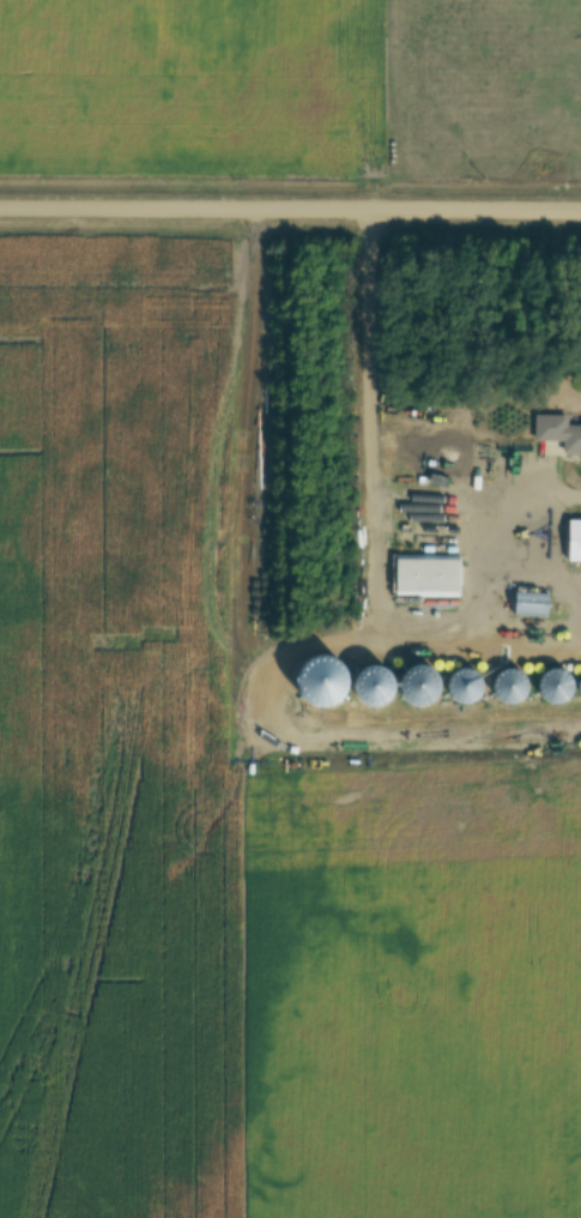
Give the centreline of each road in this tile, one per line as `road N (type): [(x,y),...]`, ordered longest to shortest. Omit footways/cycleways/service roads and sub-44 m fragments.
road 1 (track): [(271,207),(256,237),(254,276),(256,720),(268,743),(331,755),(580,736)]
road 2 (residential): [(0,207),(580,207)]

